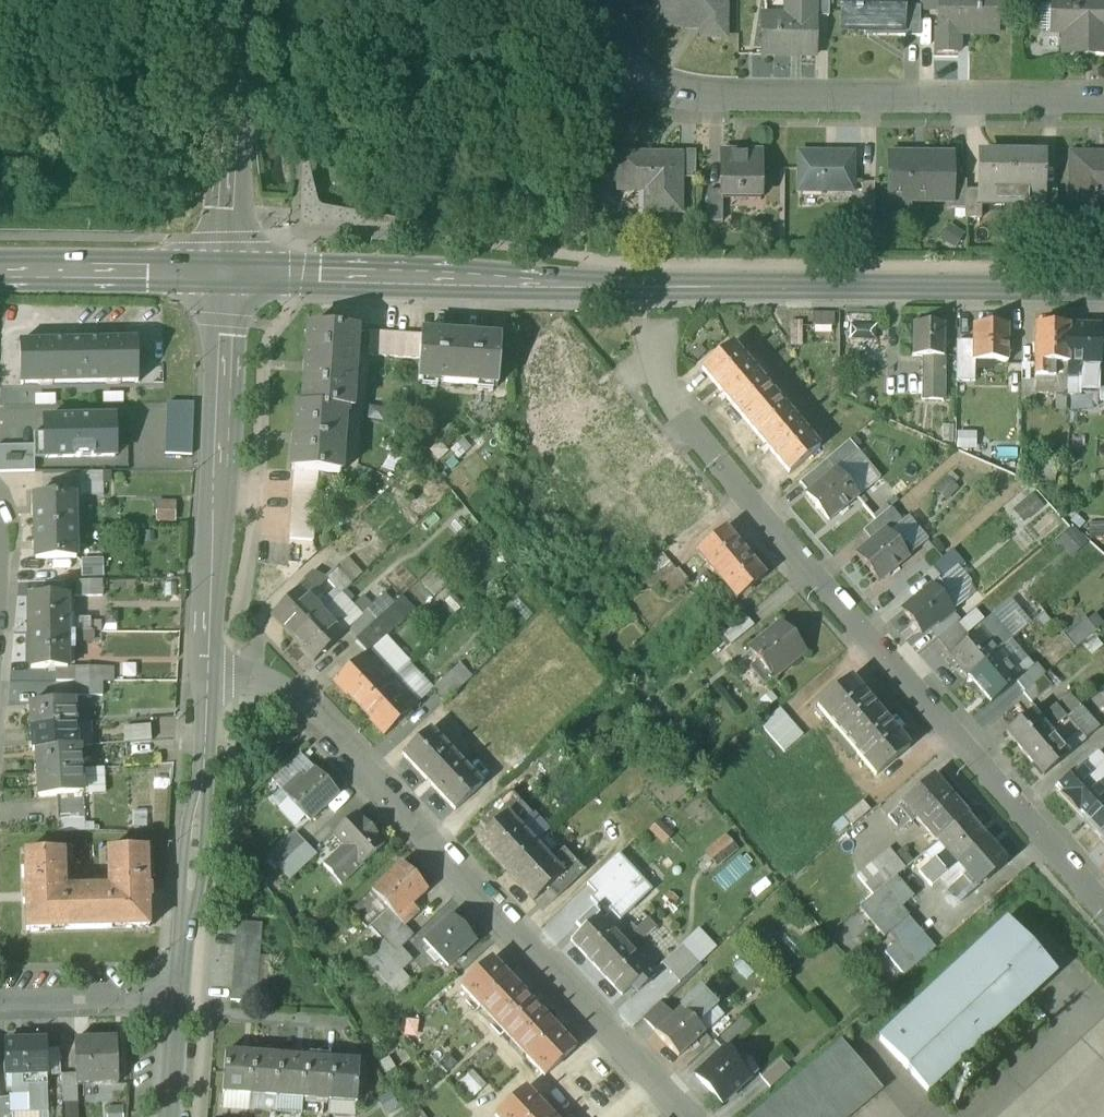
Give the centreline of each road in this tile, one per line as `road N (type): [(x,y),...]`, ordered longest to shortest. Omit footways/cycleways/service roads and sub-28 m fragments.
road 1 (secondary): [(1103,287),(639,288),(222,271)]
road 2 (residential): [(1103,908),(688,426),(662,360)]
road 3 (residential): [(687,1116),(378,771),(272,687),(207,668)]
road 4 (residential): [(602,0),(621,57),(665,92),(697,99),(1103,107)]
road 5 (residential): [(222,271),(207,668)]
road 6 (residential): [(207,668),(185,1002)]
road 7 (unclassified): [(240,0),(222,271)]
road 8 (secondary): [(222,271),(0,273)]
road 9 (residential): [(0,999),(185,1002)]

